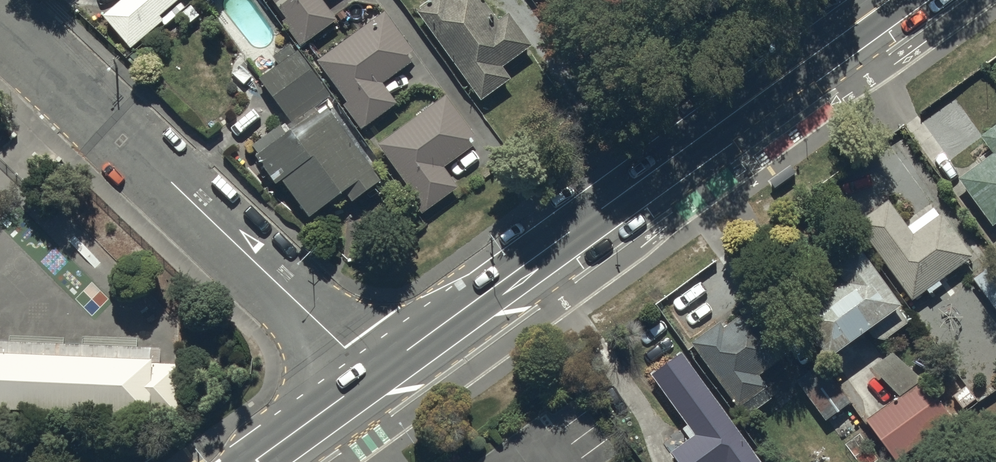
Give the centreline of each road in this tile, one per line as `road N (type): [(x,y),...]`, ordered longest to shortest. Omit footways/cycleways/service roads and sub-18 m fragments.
road 1 (secondary): [(373,374),(889,0)]
road 2 (residential): [(373,374),(0,11)]
road 3 (secondary): [(253,461),(373,374)]

